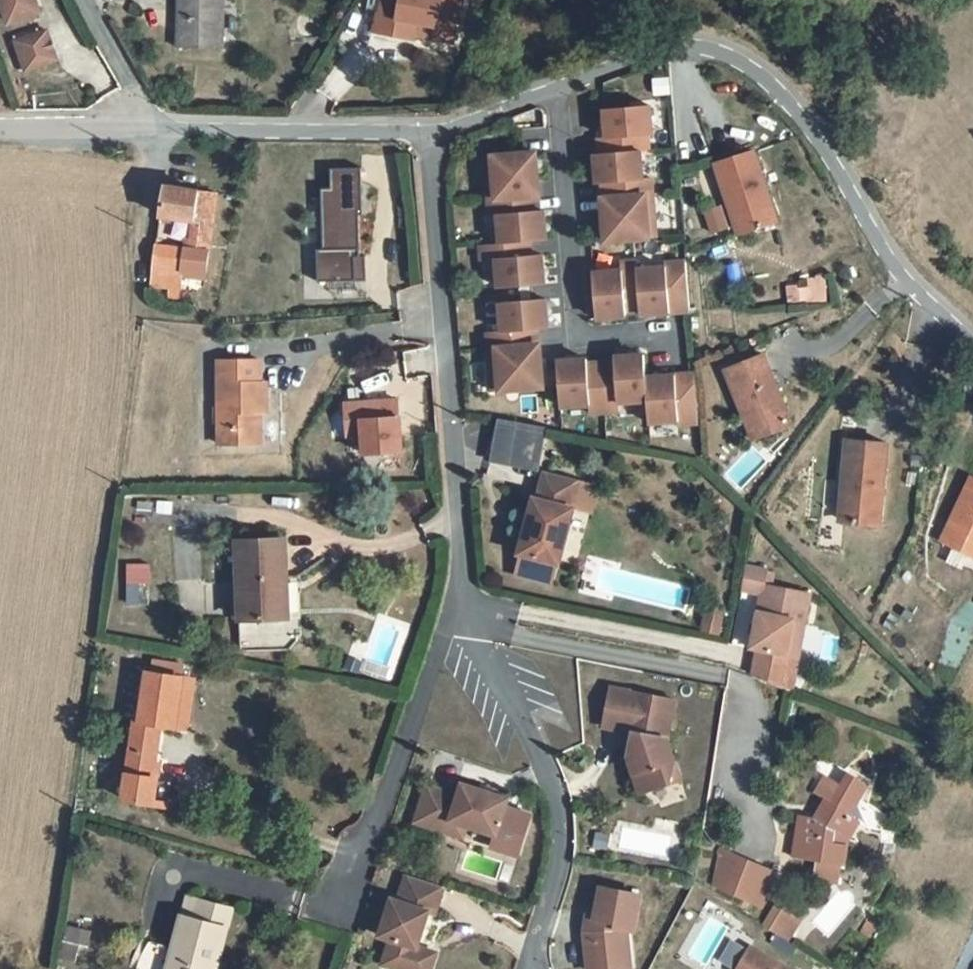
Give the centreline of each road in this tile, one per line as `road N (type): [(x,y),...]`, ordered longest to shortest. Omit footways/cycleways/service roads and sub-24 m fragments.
road 1 (unclassified): [(972,356),(765,76),(717,45),(658,47),(556,88)]
road 2 (residential): [(460,598),(432,133)]
road 3 (residential): [(538,968),(541,922),(564,855),(558,792),(460,598)]
road 4 (residential): [(665,330),(578,334),(556,88)]
road 5 (residential): [(340,897),(367,855),(460,598)]
road 6 (unclassified): [(432,133),(153,126)]
road 7 (unclassified): [(153,126),(0,127)]
road 8 (unclassified): [(153,126),(82,0)]
road 9 (unclassified): [(556,88),(432,133)]

